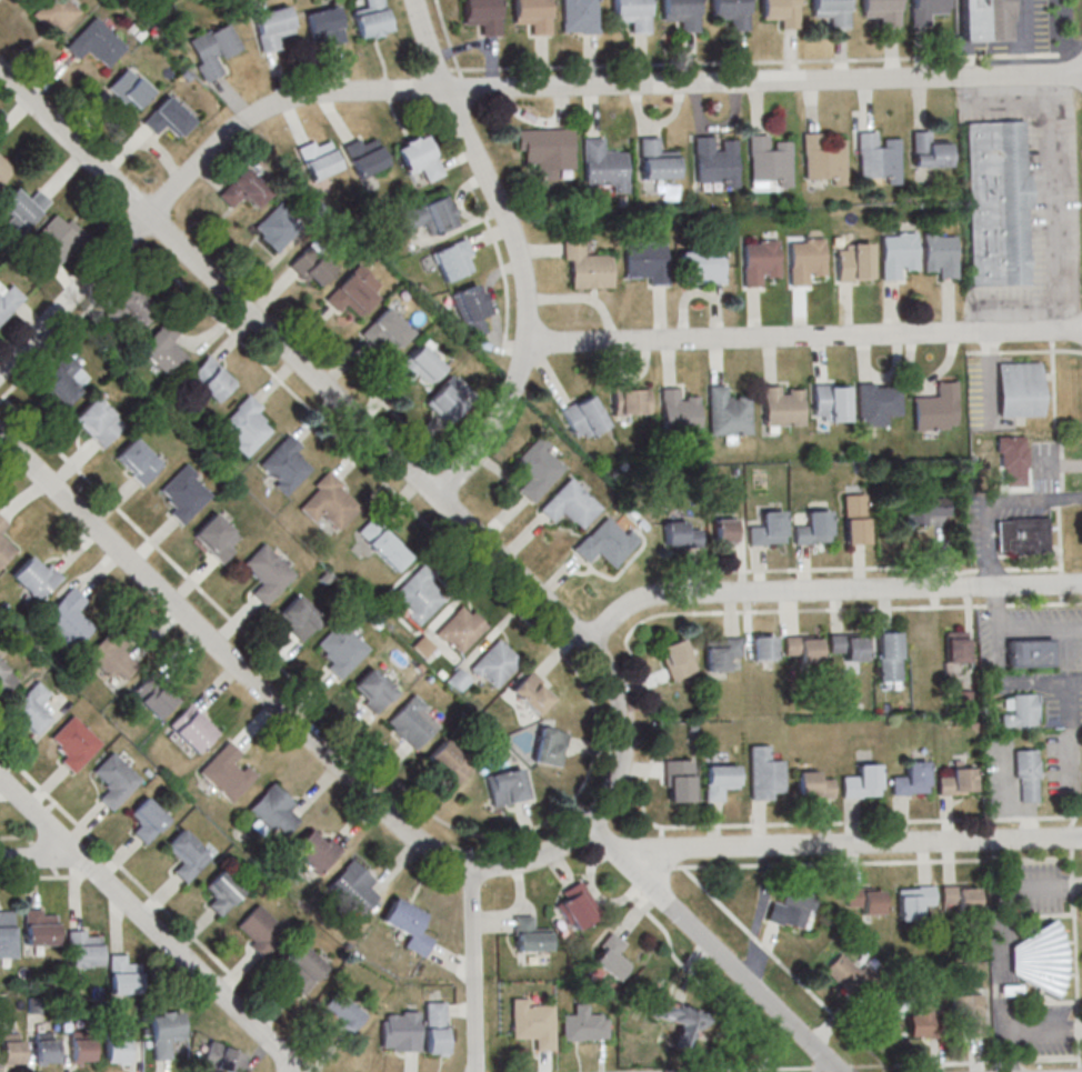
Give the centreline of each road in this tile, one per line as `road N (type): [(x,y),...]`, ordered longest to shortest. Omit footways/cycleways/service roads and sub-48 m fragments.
road 1 (residential): [(588,826),(620,777),(624,743),(621,701),(601,658),(0,67)]
road 2 (residential): [(588,826),(558,848),(505,864),(432,848),(0,433)]
road 3 (residential): [(1081,69),(442,86)]
road 4 (residential): [(1081,330),(525,342)]
road 5 (residential): [(442,86),(307,97),(238,128),(0,371)]
road 6 (residential): [(437,495),(505,408),(520,374),(528,318),(518,248),(442,86),(417,0)]
road 7 (residential): [(1081,838),(664,848),(625,861)]
road 8 (residential): [(992,588),(657,597),(628,604),(585,642)]
road 9 (residential): [(303,1071),(0,779)]
road 10 (residential): [(841,1071),(588,826)]
road 11 (residential): [(474,1071),(471,862)]

